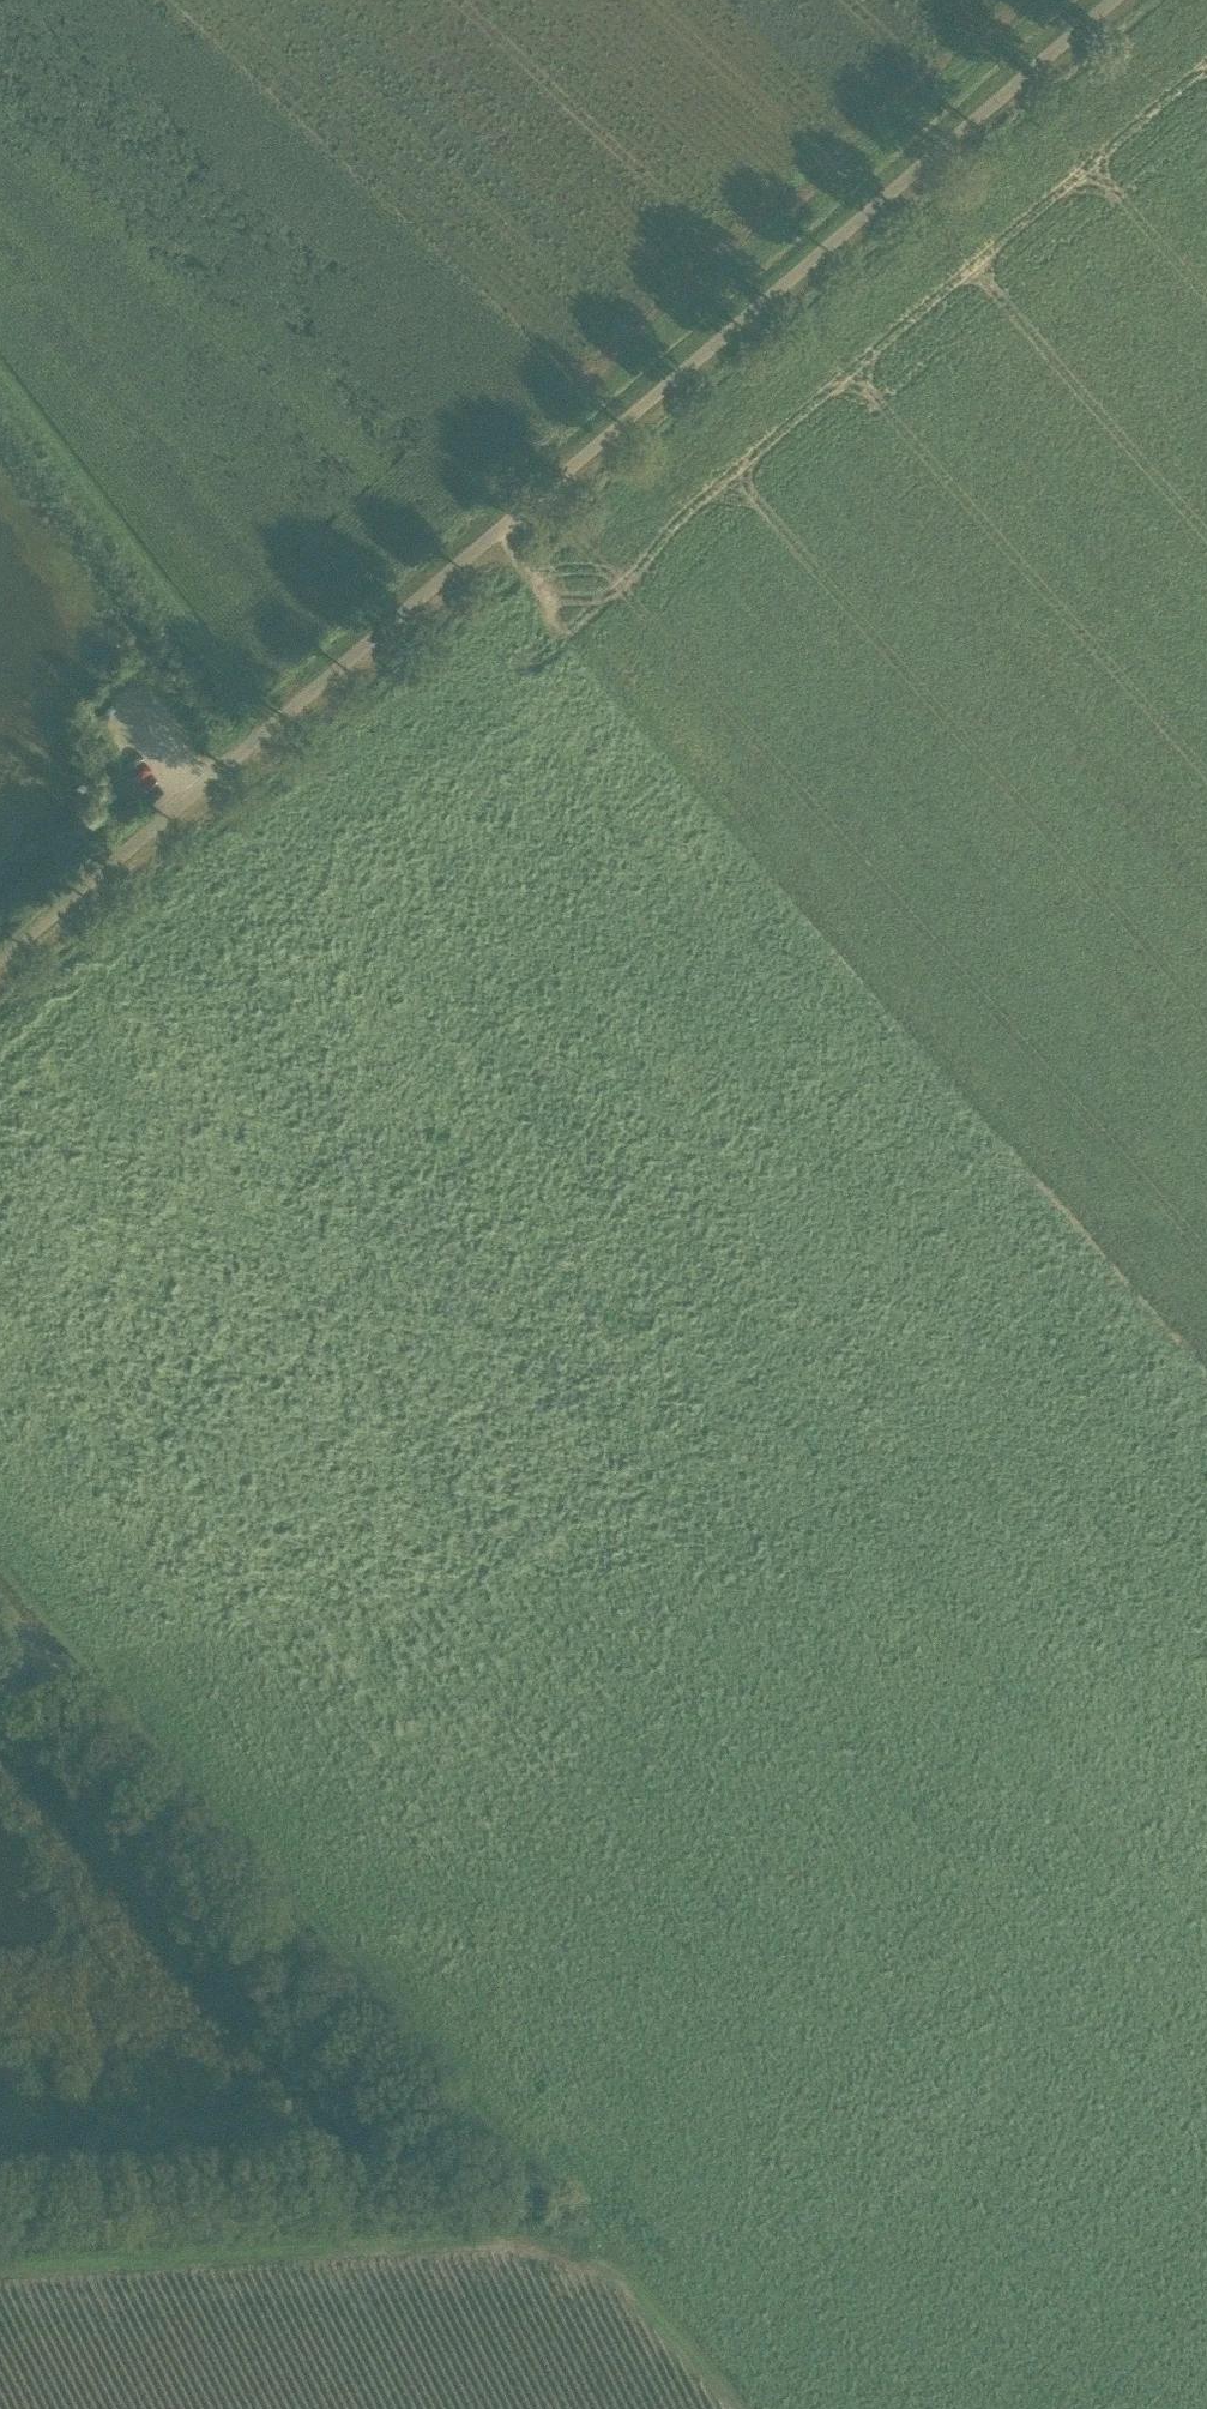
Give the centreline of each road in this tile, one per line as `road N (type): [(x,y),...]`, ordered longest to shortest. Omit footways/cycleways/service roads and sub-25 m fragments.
road 1 (unclassified): [(1116,0),(0,963)]

